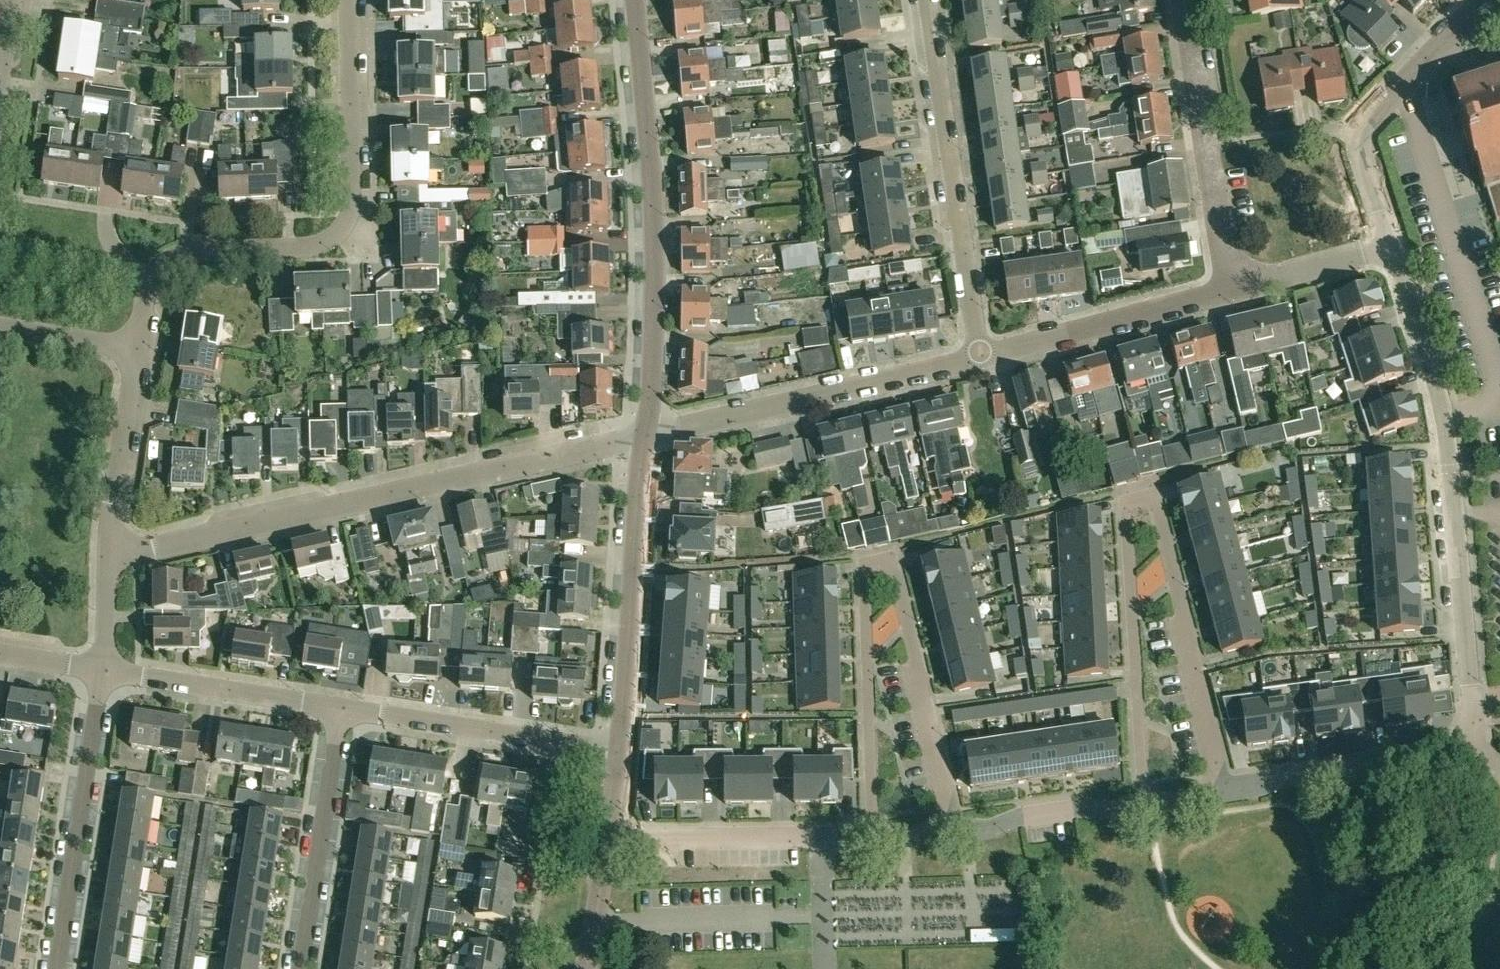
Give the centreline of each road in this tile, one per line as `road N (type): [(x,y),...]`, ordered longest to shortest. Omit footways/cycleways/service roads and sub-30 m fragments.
road 1 (residential): [(1147,805),(1126,506),(1147,496),(1222,792)]
road 2 (residential): [(875,839),(866,581),(876,564),(893,572),(949,832)]
road 3 (residential): [(109,557),(646,435)]
road 4 (residential): [(141,354),(158,279),(171,261),(337,241),(347,232),(357,214),(350,0)]
road 5 (residential): [(1467,743),(1471,699),(1445,415),(1393,241)]
road 6 (residential): [(646,435),(653,184),(634,0)]
road 7 (residential): [(980,358),(929,0)]
road 8 (residential): [(646,435),(980,358)]
road 9 (residential): [(618,754),(646,435)]
road 10 (residential): [(104,674),(58,968)]
road 11 (residential): [(1234,288),(1181,0)]
road 12 (residential): [(618,754),(340,709)]
road 13 (residential): [(608,838),(875,839)]
road 14 (residential): [(980,358),(1234,288)]
road 15 (residential): [(340,709),(303,968)]
road 16 (residential): [(1222,792),(1467,743)]
road 17 (residential): [(340,709),(104,674)]
road 18 (residential): [(109,557),(141,354)]
road 19 (residential): [(949,832),(1022,816),(1147,805)]
road 20 (residential): [(1358,133),(1482,0)]
road 21 (residential): [(1234,288),(1393,241)]
road 22 (residential): [(141,354),(0,329)]
road 23 (residential): [(587,968),(608,838)]

